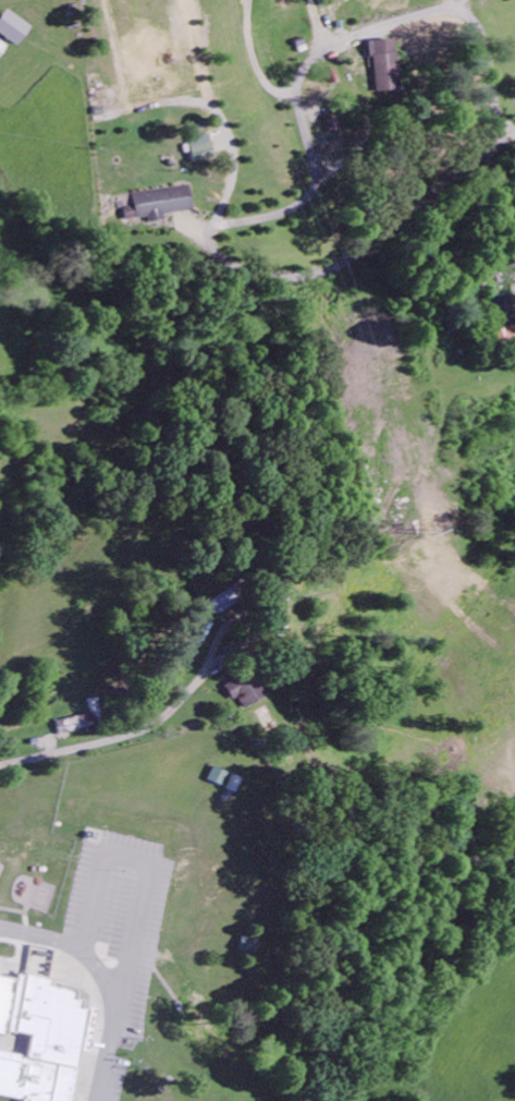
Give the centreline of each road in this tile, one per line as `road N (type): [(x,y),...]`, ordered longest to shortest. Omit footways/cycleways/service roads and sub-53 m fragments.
road 1 (residential): [(129,1100),(144,953),(130,924),(0,903)]
road 2 (residential): [(0,767),(138,733),(199,680)]

